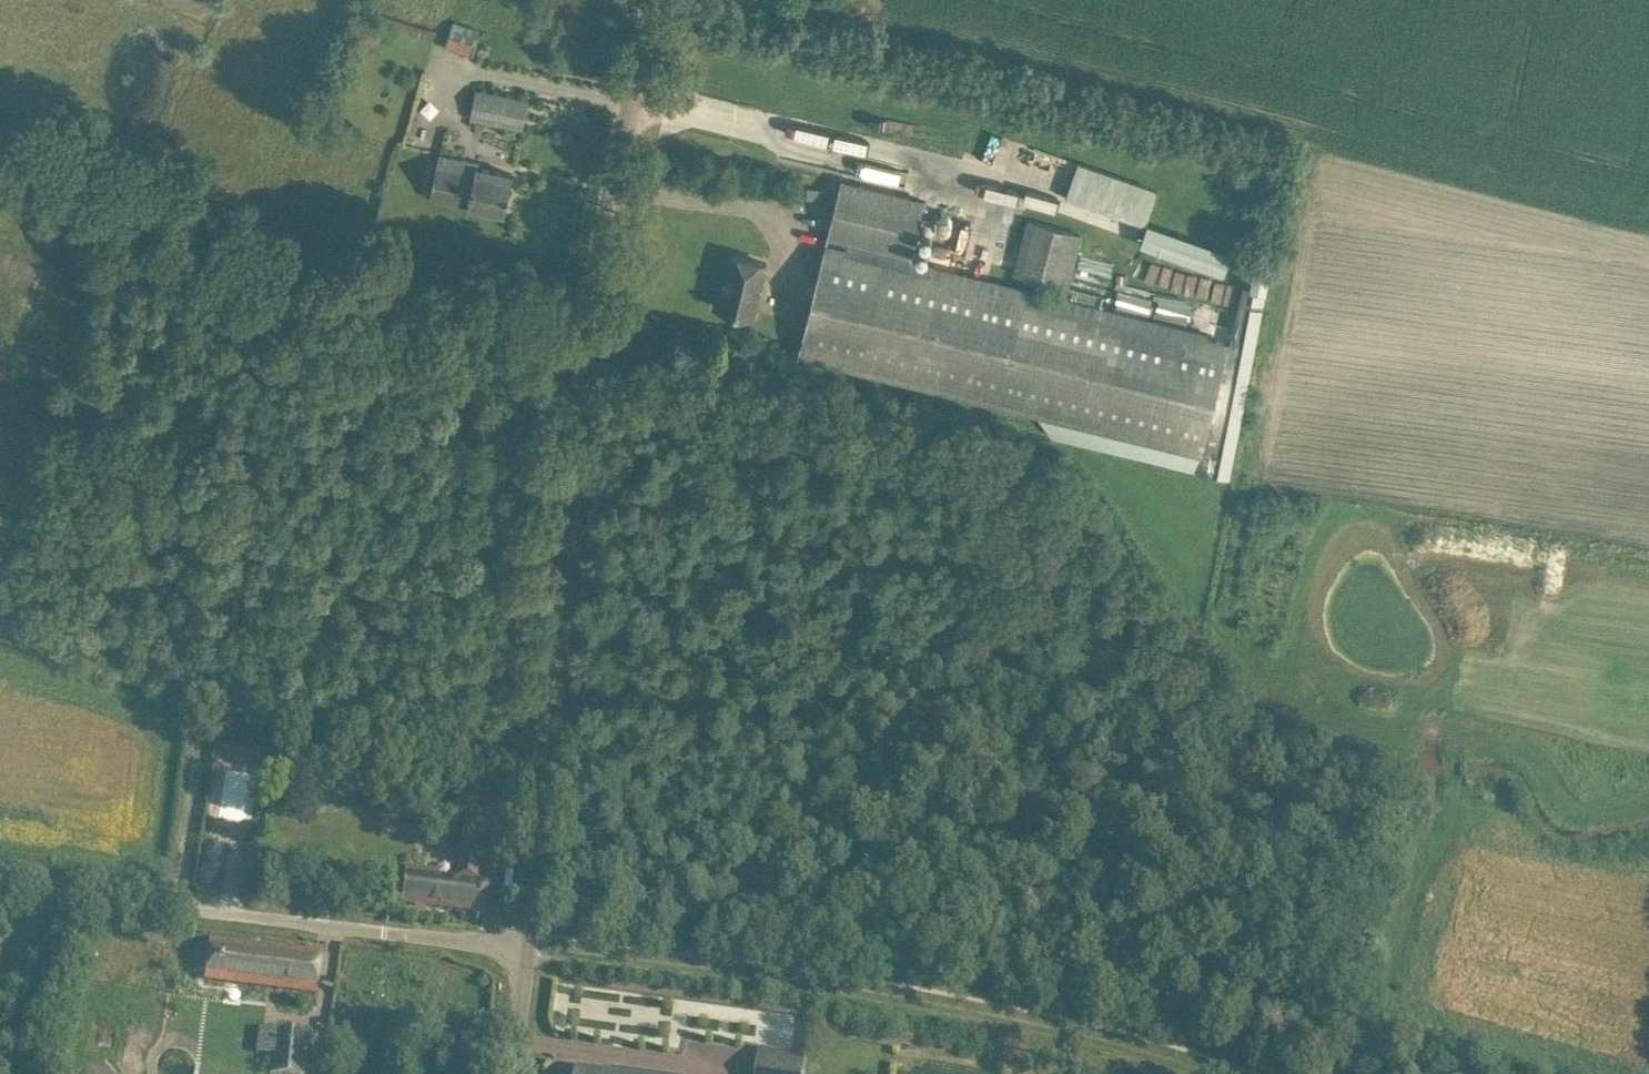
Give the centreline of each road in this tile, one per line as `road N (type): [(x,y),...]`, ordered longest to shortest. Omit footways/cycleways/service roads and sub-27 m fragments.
road 1 (unclassified): [(527,949),(575,317),(640,0)]
road 2 (track): [(1217,1073),(946,1006),(527,949)]
road 3 (unclassified): [(0,887),(527,949)]
road 4 (track): [(0,626),(174,689),(195,732),(177,909)]
road 5 (unclassified): [(511,1073),(527,949)]

